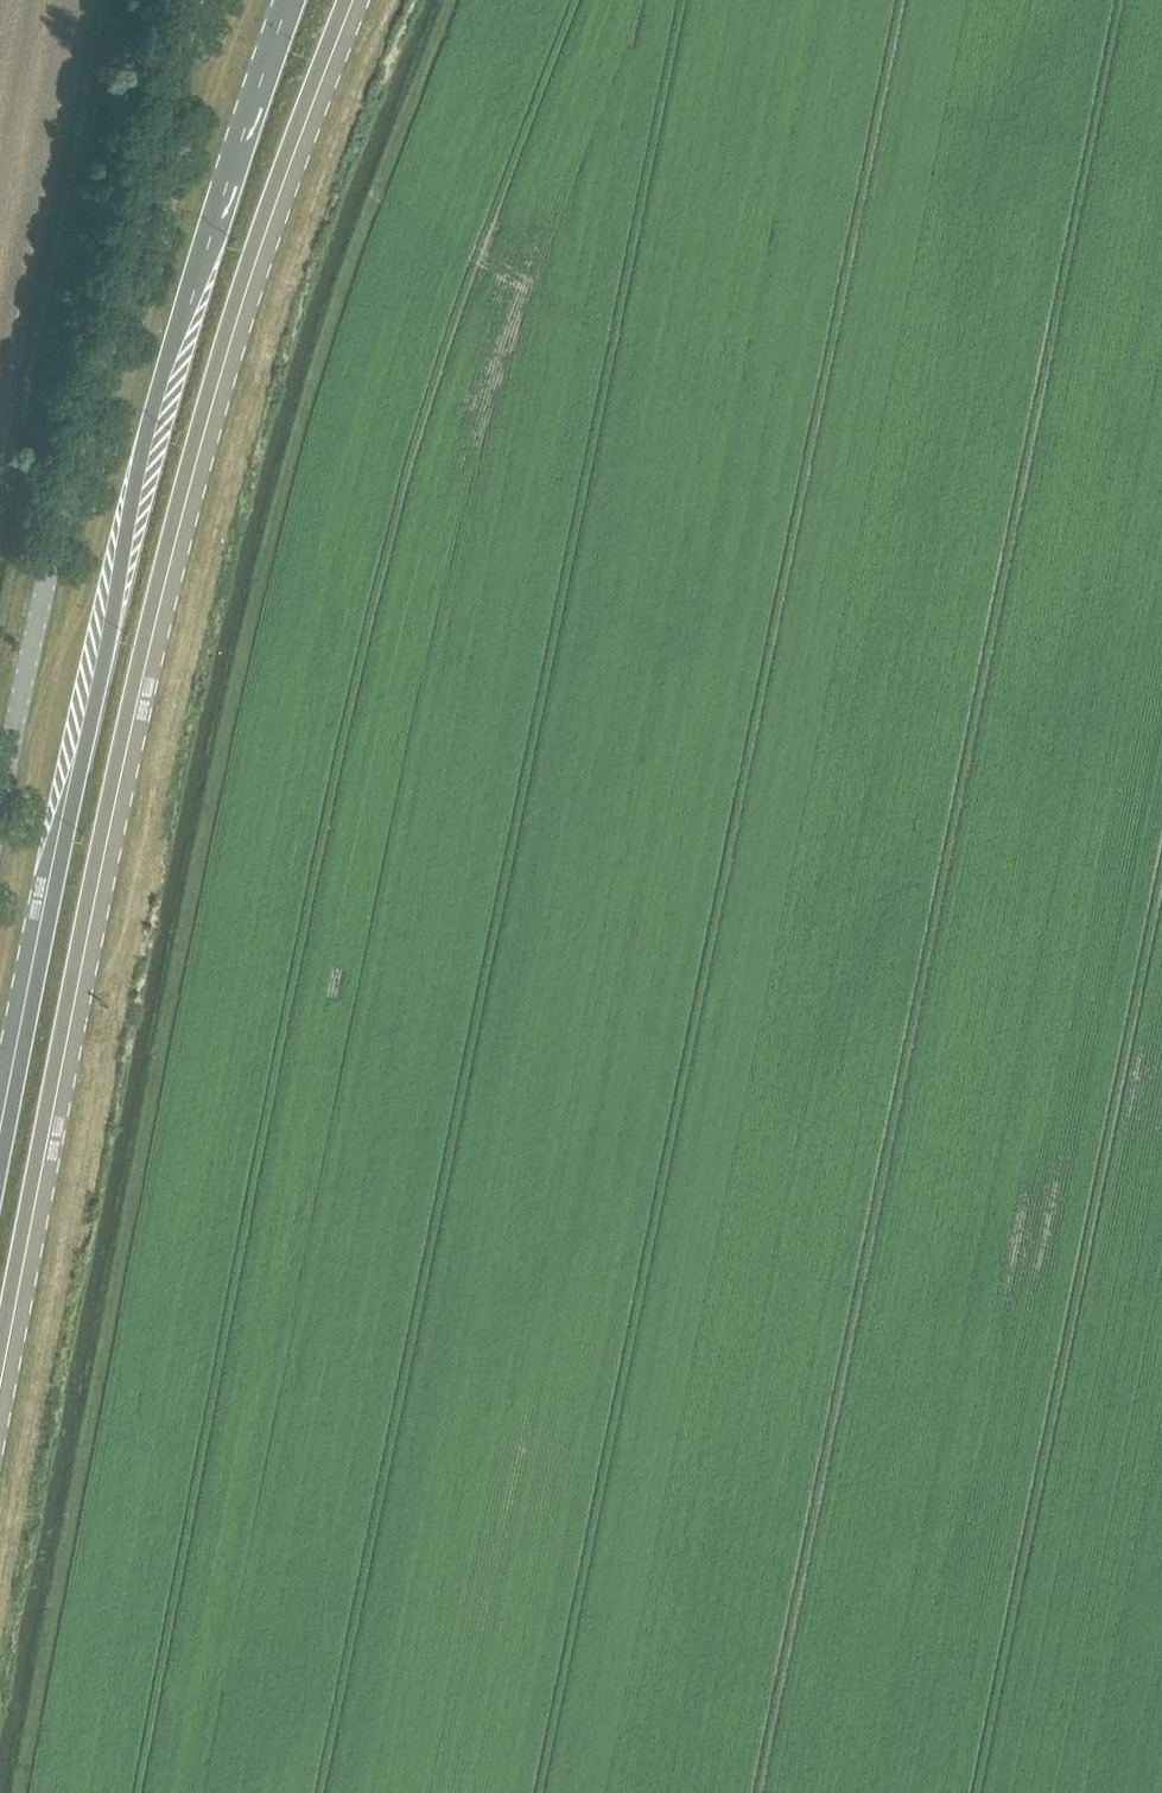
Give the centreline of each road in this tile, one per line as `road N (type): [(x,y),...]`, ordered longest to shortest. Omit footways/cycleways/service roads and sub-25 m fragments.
road 1 (primary): [(0,1387),(135,696),(191,456),(263,231),(350,0)]
road 2 (primary): [(288,0),(159,377),(0,1125)]
road 3 (unclassified): [(0,814),(37,625),(199,0)]

